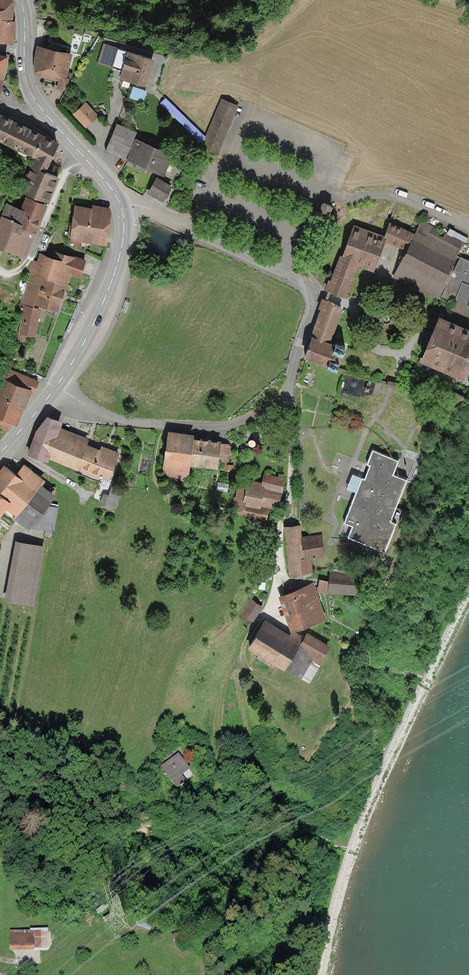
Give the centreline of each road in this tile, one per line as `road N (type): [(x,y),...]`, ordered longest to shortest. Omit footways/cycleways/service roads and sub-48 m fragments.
road 1 (residential): [(122,208),(143,207),(317,292),(291,383),(269,406),(224,427),(129,422),(58,385)]
road 2 (tertiary): [(122,208),(29,91),(20,0)]
road 3 (tertiary): [(58,385),(109,289),(123,240),(122,208)]

